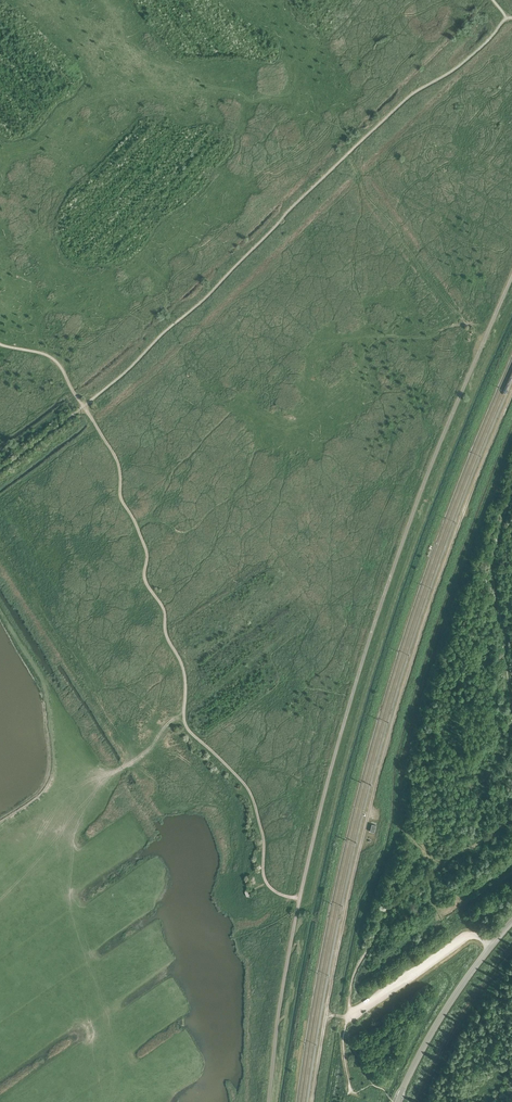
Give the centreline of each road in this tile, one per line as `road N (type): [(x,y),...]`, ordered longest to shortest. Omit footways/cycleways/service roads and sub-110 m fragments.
road 1 (track): [(313,1101),(381,769),(445,565),(511,397)]
road 2 (track): [(298,899),(354,675),(393,560),(511,276)]
road 3 (tertiary): [(396,1101),(443,1012),(511,920)]
road 4 (track): [(298,899),(269,1101)]

